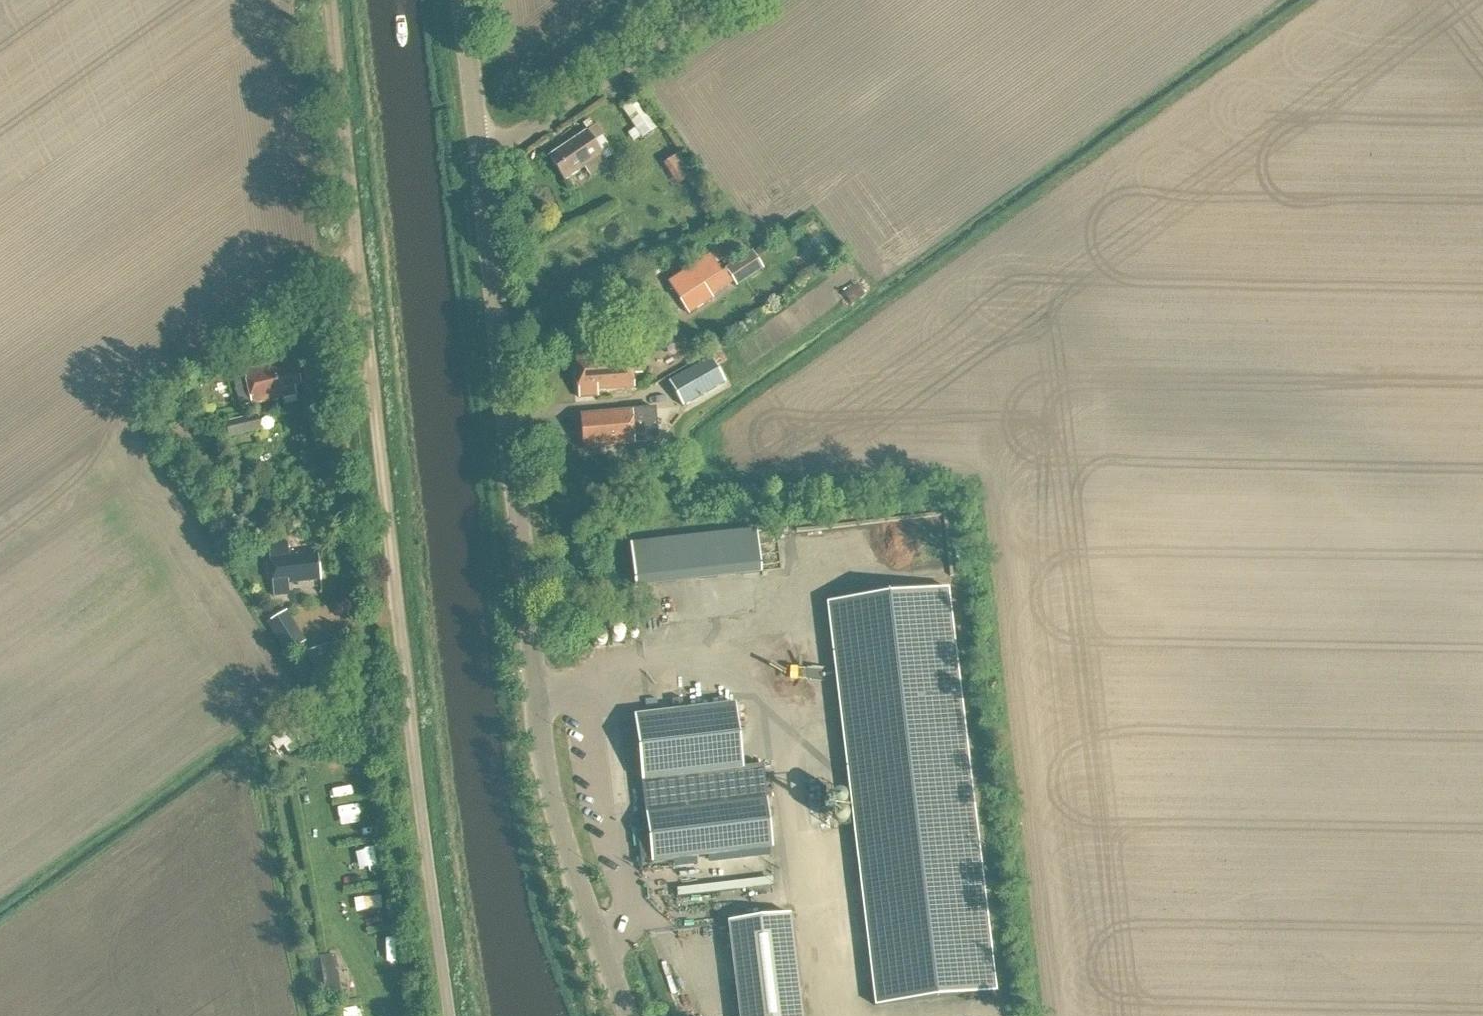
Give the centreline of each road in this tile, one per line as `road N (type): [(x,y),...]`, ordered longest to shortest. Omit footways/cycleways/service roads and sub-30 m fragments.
road 1 (unclassified): [(449,1015),(330,0)]
road 2 (tertiary): [(627,1015),(583,902),(550,771),(479,147)]
road 3 (unclassified): [(479,147),(520,137),(714,0)]
road 4 (tertiary): [(479,147),(461,0)]

